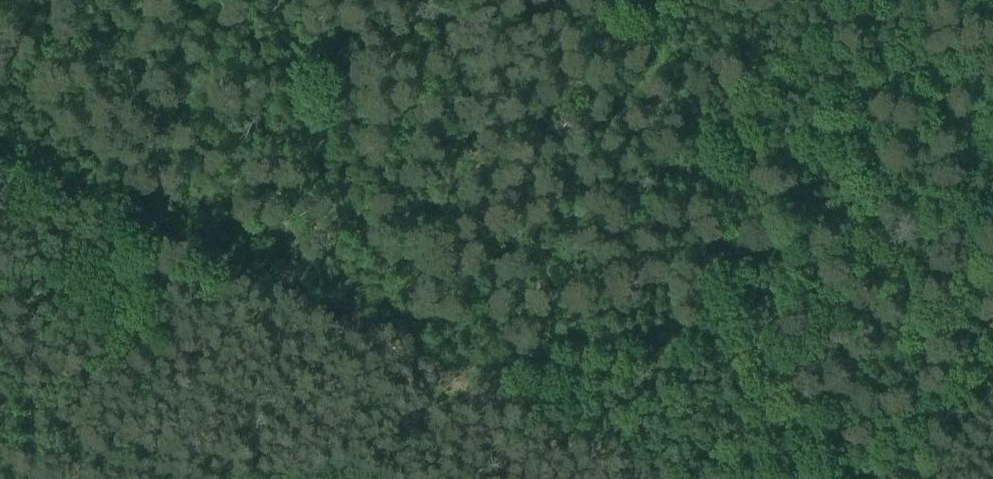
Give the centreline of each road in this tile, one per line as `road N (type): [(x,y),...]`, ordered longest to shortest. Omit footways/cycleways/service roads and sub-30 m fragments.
road 1 (track): [(0,163),(355,324),(648,478)]
road 2 (track): [(792,478),(642,0)]
road 3 (track): [(355,324),(269,0)]
road 4 (track): [(874,478),(992,362)]

